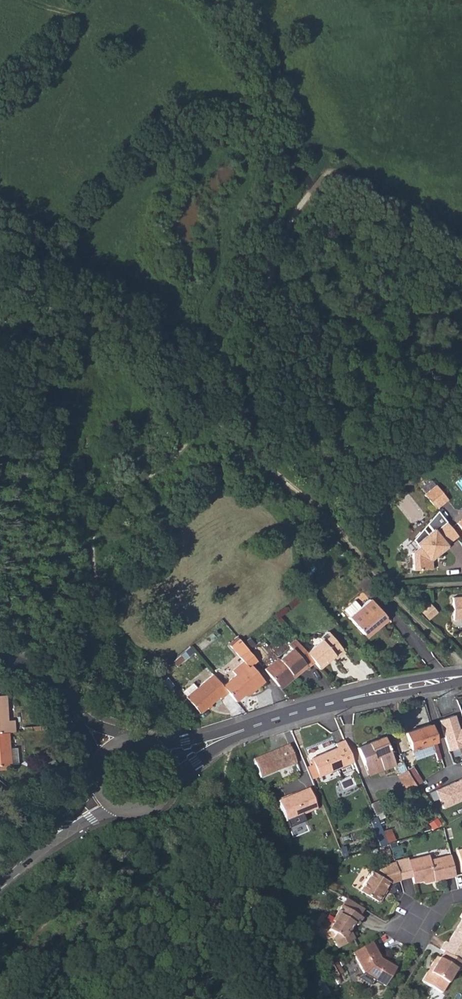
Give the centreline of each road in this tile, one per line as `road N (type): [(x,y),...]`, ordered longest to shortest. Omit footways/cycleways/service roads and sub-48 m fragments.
road 1 (tertiary): [(165,761),(261,723),(461,676)]
road 2 (residential): [(0,654),(61,691),(113,750)]
road 3 (tertiary): [(0,881),(105,795)]

